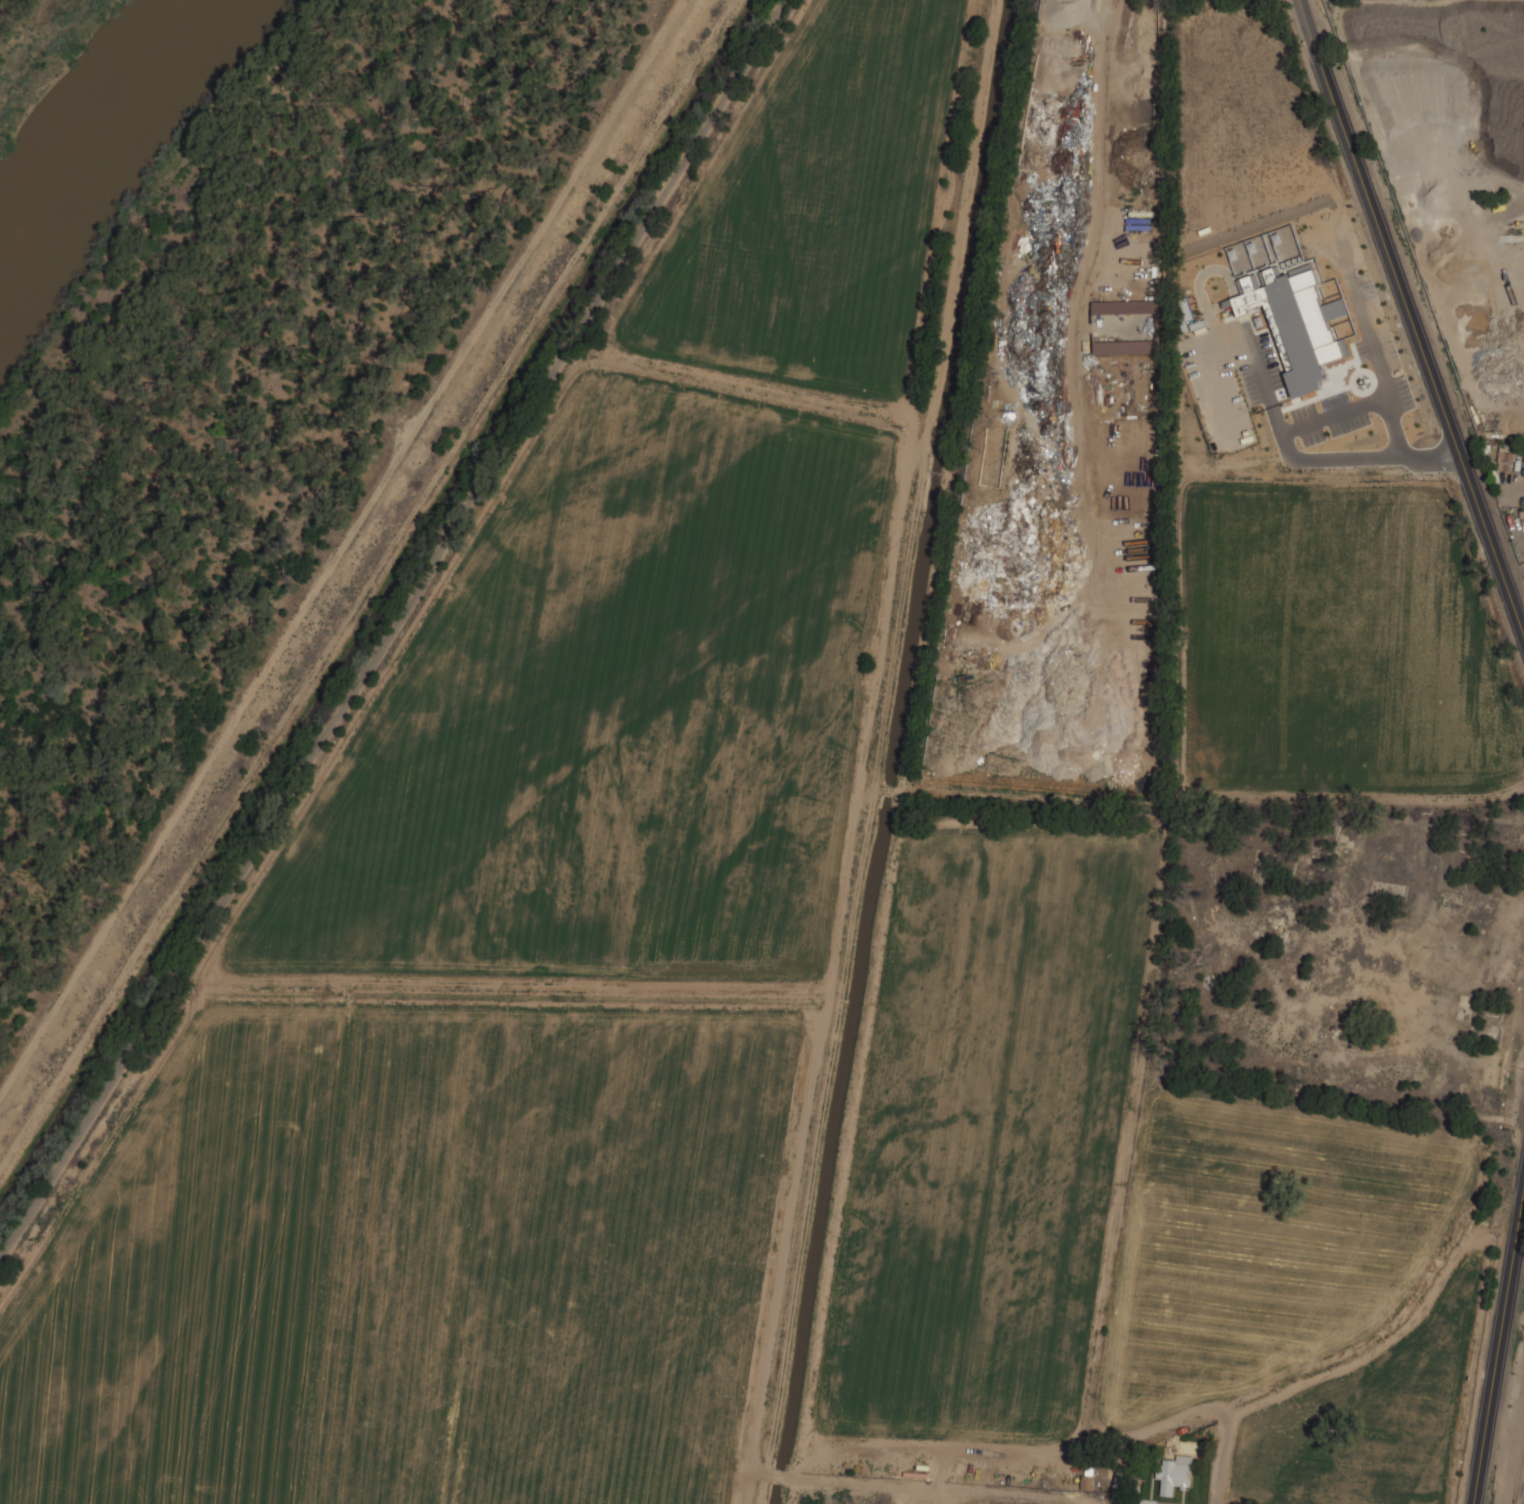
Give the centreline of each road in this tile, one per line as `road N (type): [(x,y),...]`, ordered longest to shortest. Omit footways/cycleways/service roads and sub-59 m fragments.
road 1 (secondary): [(1300,0),(1344,148),(1523,631)]
road 2 (secondary): [(1523,1205),(1477,1503)]

